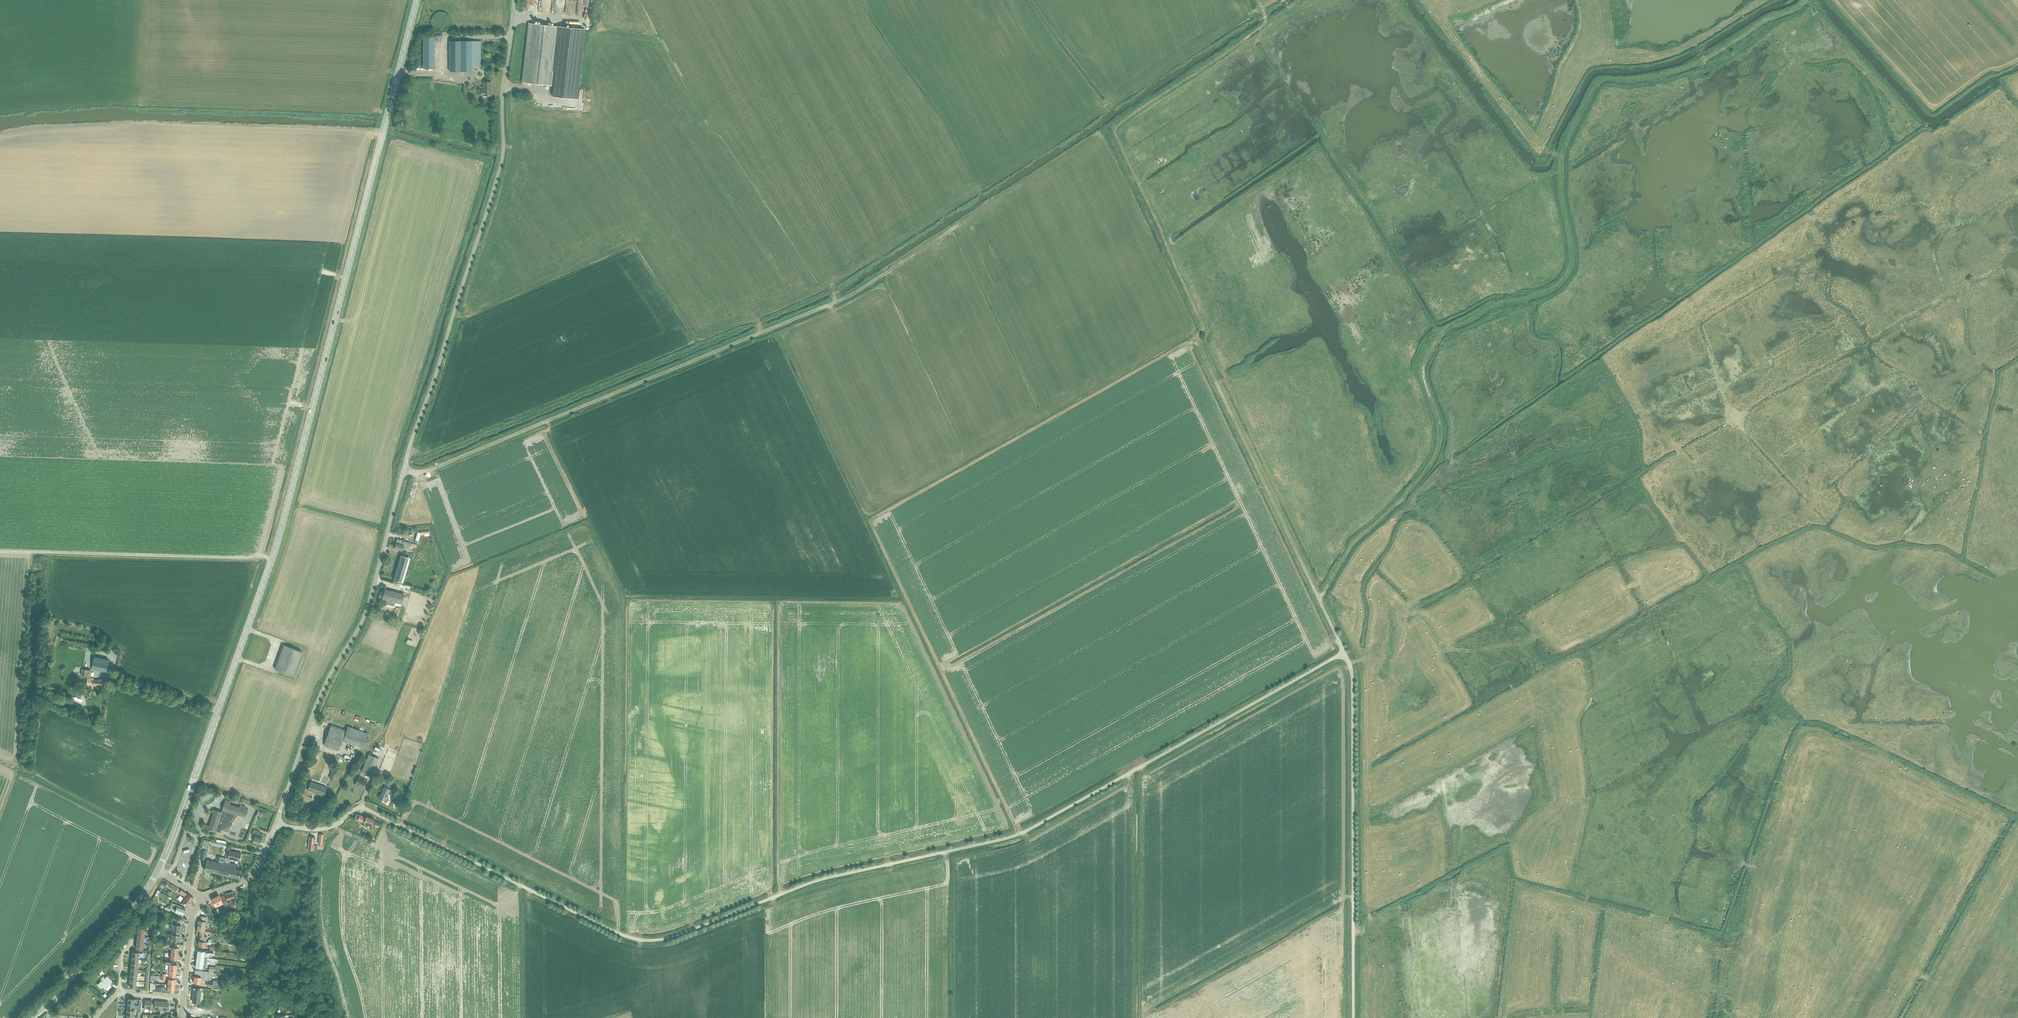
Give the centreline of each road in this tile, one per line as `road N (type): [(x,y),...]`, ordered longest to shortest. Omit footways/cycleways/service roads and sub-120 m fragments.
road 1 (unclassified): [(396,824),(620,934),(672,938),(814,882),(1015,835),(1345,655)]
road 2 (tertiary): [(158,871),(279,538),(417,0)]
road 3 (unclassified): [(280,811),(324,687),(367,611),(414,432),(498,175),(514,0)]
road 4 (track): [(883,275),(830,305),(428,471),(404,470)]
road 5 (unclassified): [(1353,1017),(1352,681),(1345,655)]
road 6 (unclassified): [(1345,655),(1196,335)]
road 7 (tertiary): [(29,1017),(130,914),(158,871)]
road 8 (residential): [(276,824),(321,829),(360,808),(396,824)]

